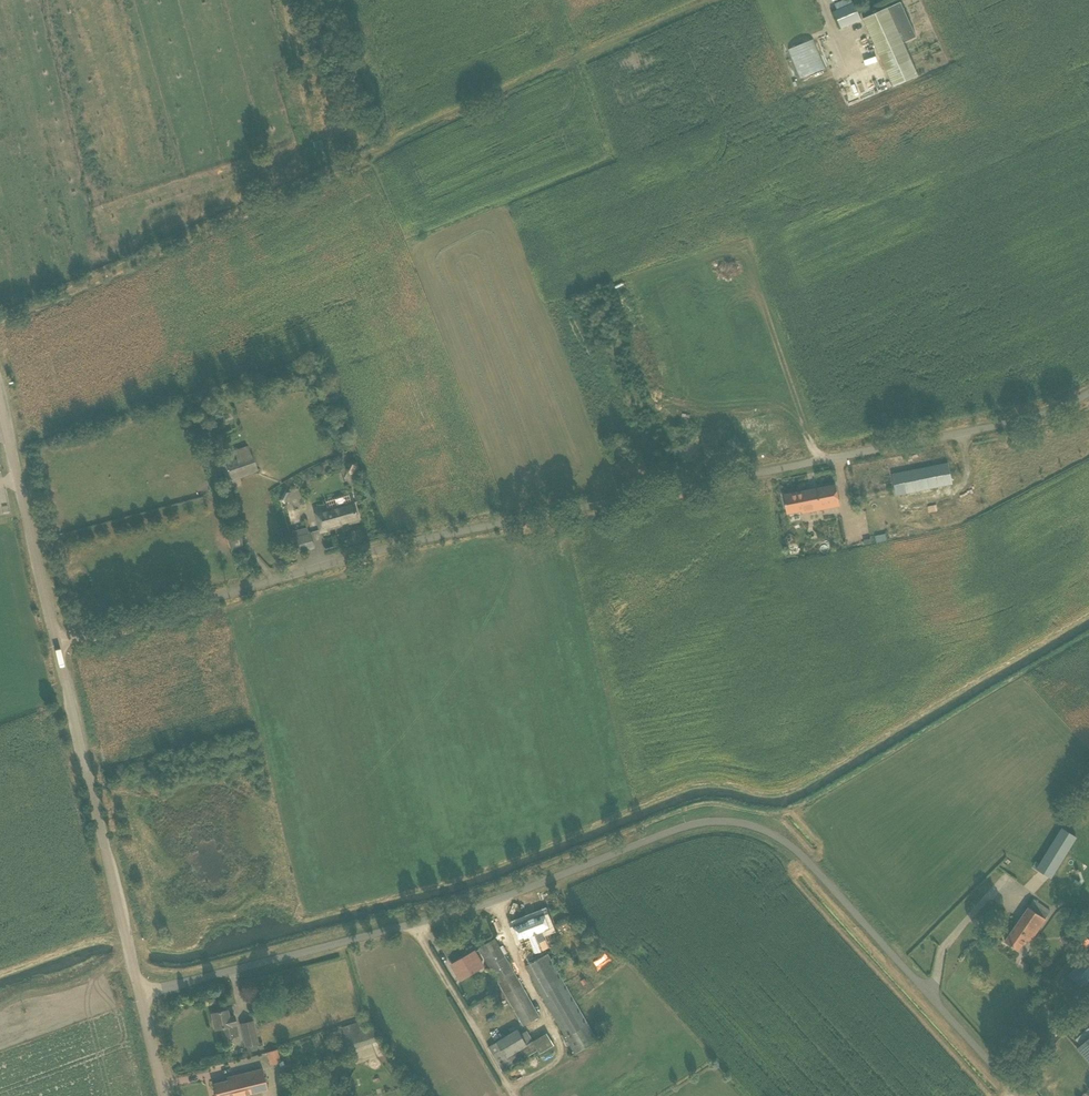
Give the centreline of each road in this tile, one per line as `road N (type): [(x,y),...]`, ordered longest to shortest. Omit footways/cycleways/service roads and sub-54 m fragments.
road 1 (unclassified): [(60,642),(453,529),(1011,424),(1088,394)]
road 2 (unclassified): [(1020,1095),(807,862),(770,833),(729,822),(684,827),(411,927),(141,992)]
road 3 (track): [(0,319),(712,0)]
road 4 (unclassified): [(141,992),(60,642)]
road 5 (track): [(786,813),(1088,637)]
road 6 (unclassified): [(60,642),(0,395)]
road 7 (track): [(514,1095),(420,924)]

